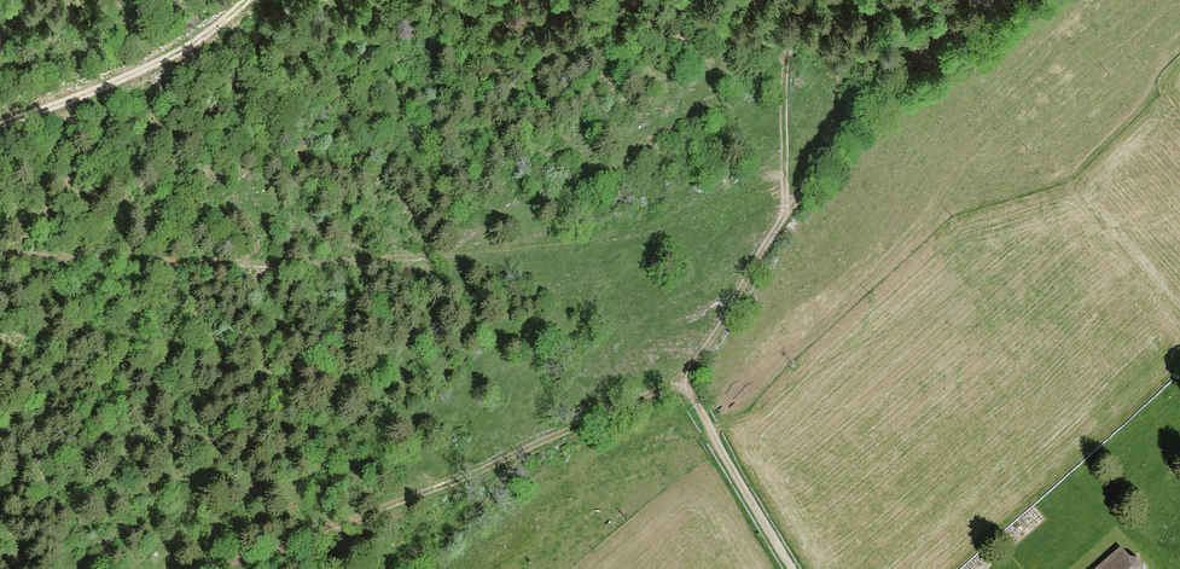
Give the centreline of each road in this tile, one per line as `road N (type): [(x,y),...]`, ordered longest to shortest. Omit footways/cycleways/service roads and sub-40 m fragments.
road 1 (track): [(0,256),(303,267),(458,255),(683,215),(786,168)]
road 2 (track): [(682,384),(301,534),(186,568)]
road 3 (track): [(995,0),(902,83),(798,198),(682,384)]
road 4 (track): [(0,125),(181,51),(245,0)]
road 5 (track): [(783,222),(782,88),(809,0)]
road 6 (track): [(682,384),(796,568)]

